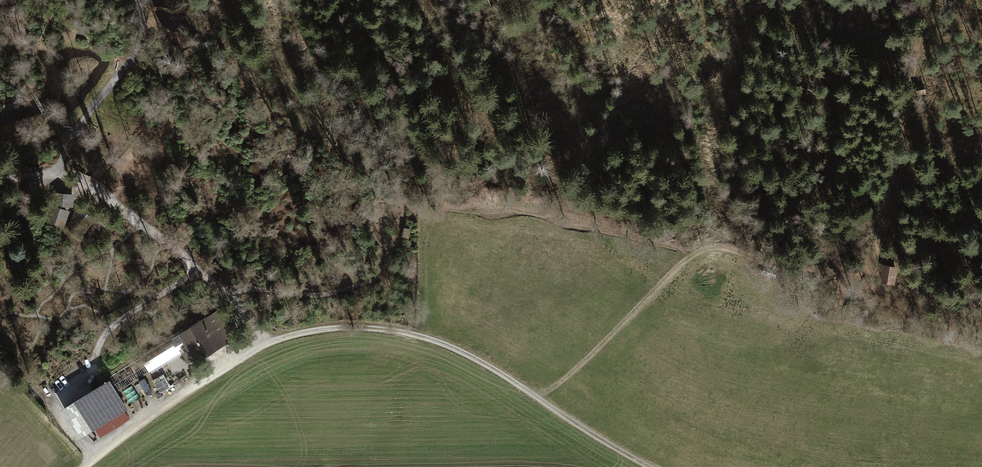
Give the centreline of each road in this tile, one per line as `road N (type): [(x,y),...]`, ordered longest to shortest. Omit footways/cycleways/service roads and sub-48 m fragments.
road 1 (track): [(707,243),(859,282),(885,225),(928,0)]
road 2 (track): [(266,344),(330,329),(429,334),(652,466)]
road 3 (track): [(0,180),(56,173),(94,187),(199,268),(260,329)]
road 4 (track): [(540,398),(707,243)]
road 5 (track): [(86,466),(266,344)]
road 6 (track): [(199,268),(107,331),(94,374)]
road 7 (track): [(229,293),(250,287),(327,294),(377,278)]
road 8 (track): [(56,173),(127,62)]
road 9 (track): [(95,460),(48,402),(94,374)]

